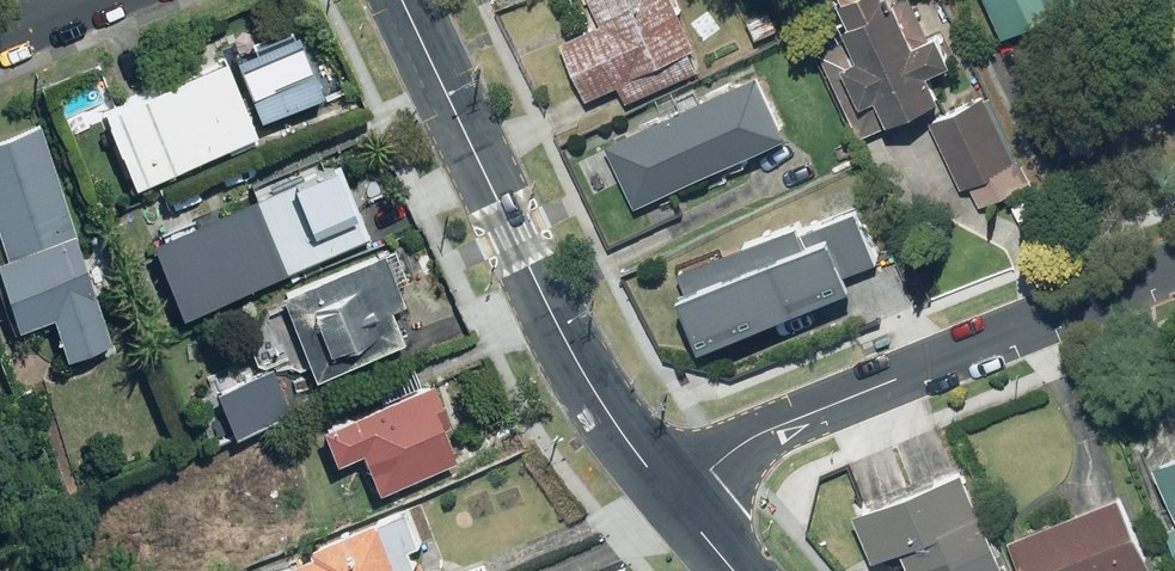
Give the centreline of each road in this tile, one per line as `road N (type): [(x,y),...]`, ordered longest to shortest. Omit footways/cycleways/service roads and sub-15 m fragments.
road 1 (tertiary): [(402,0),(589,379),(680,500)]
road 2 (residential): [(680,500),(754,438),(1174,265)]

